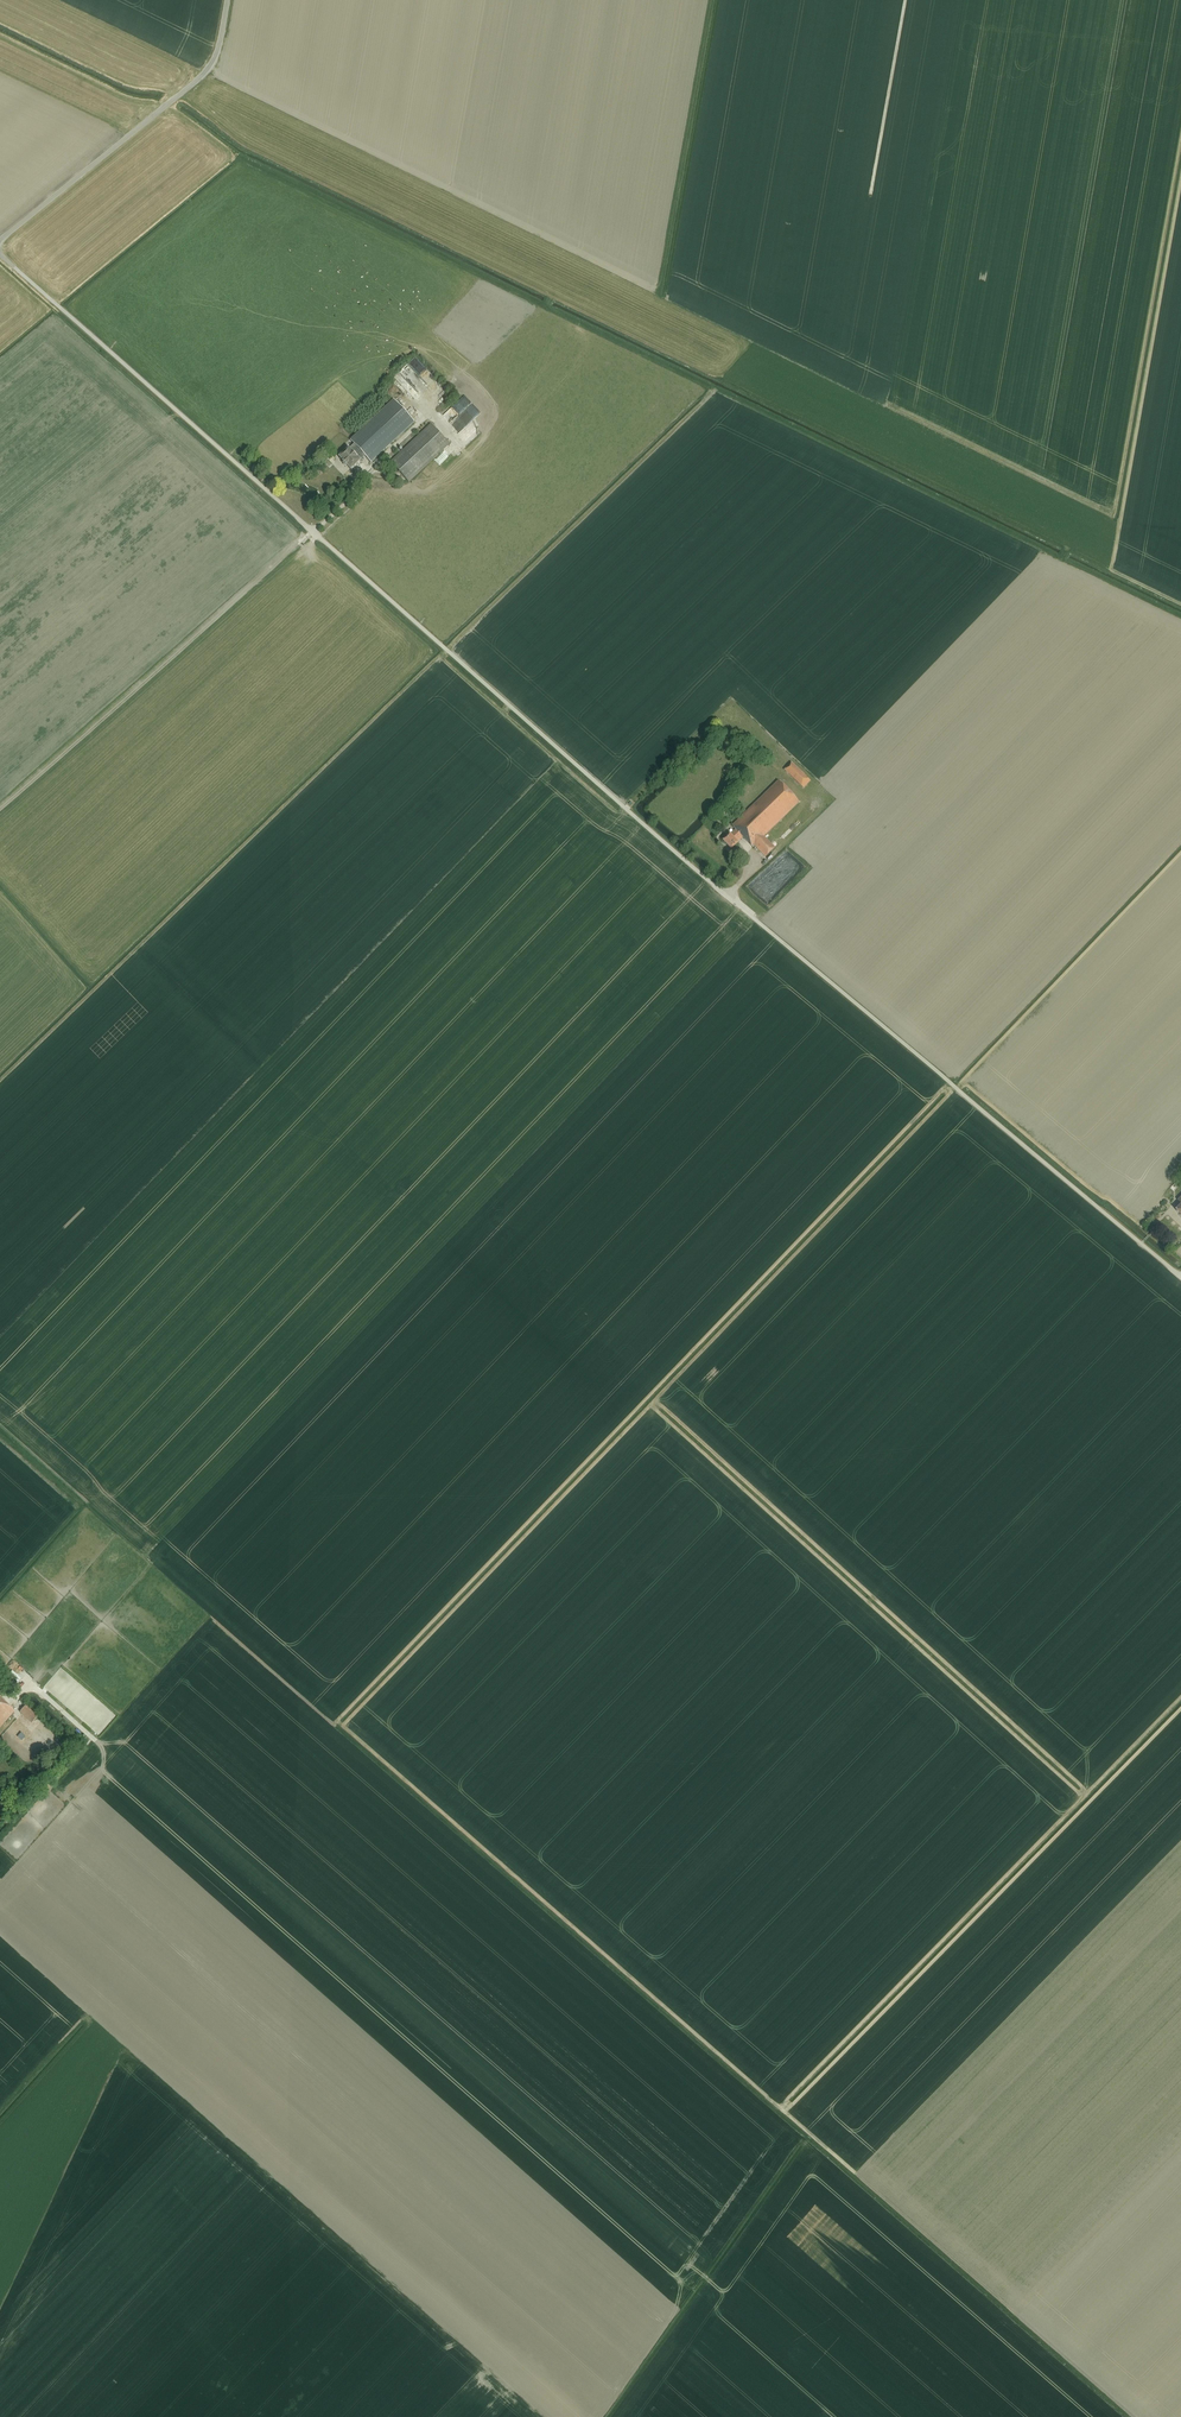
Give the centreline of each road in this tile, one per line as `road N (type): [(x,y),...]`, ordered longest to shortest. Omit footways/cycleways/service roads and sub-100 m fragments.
road 1 (unclassified): [(1180,1277),(623,806),(0,254)]
road 2 (unclassified): [(0,240),(202,77),(218,51),(228,0)]
road 3 (track): [(1131,2416),(1005,2304)]

